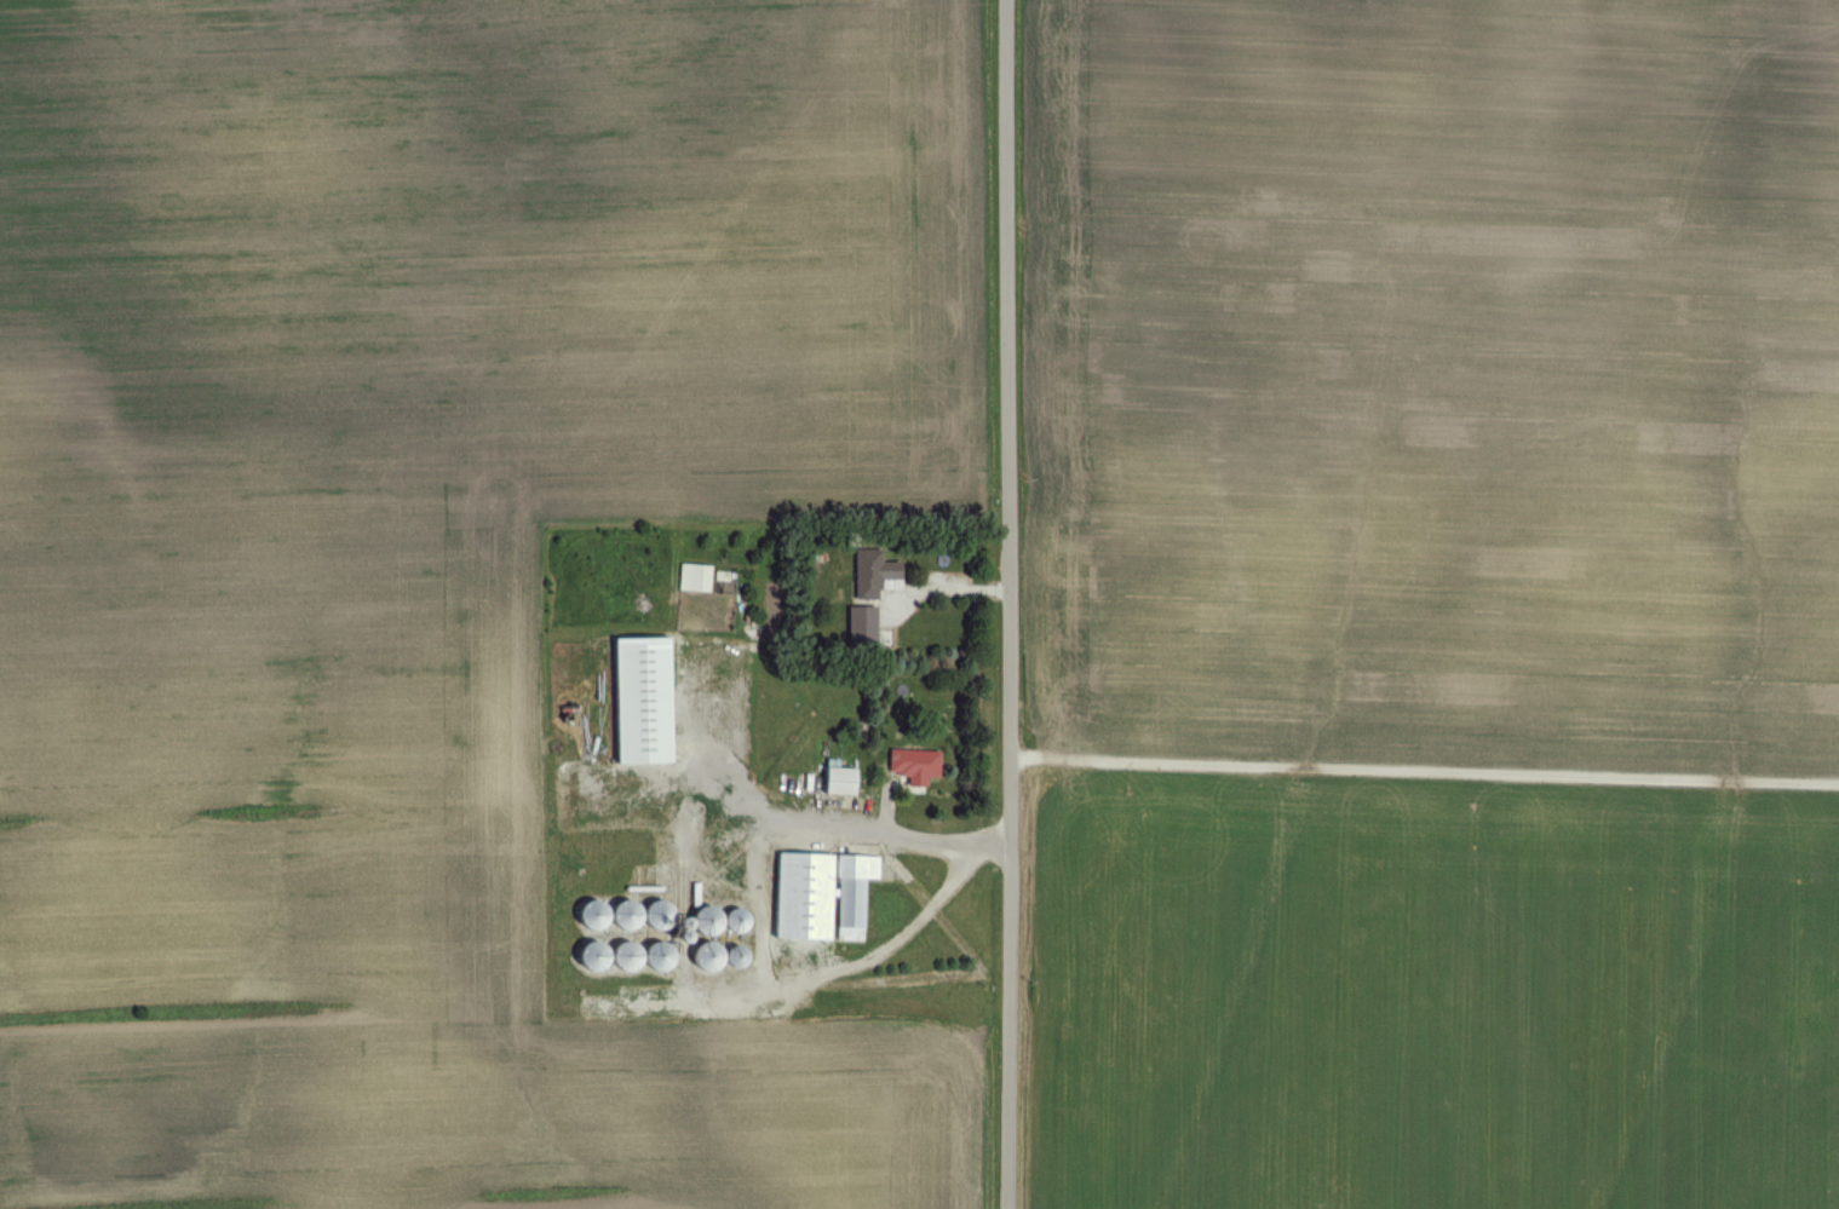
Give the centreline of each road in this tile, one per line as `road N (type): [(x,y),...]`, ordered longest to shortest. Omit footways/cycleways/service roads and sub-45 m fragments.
road 1 (residential): [(1008,1208),(1005,0)]

